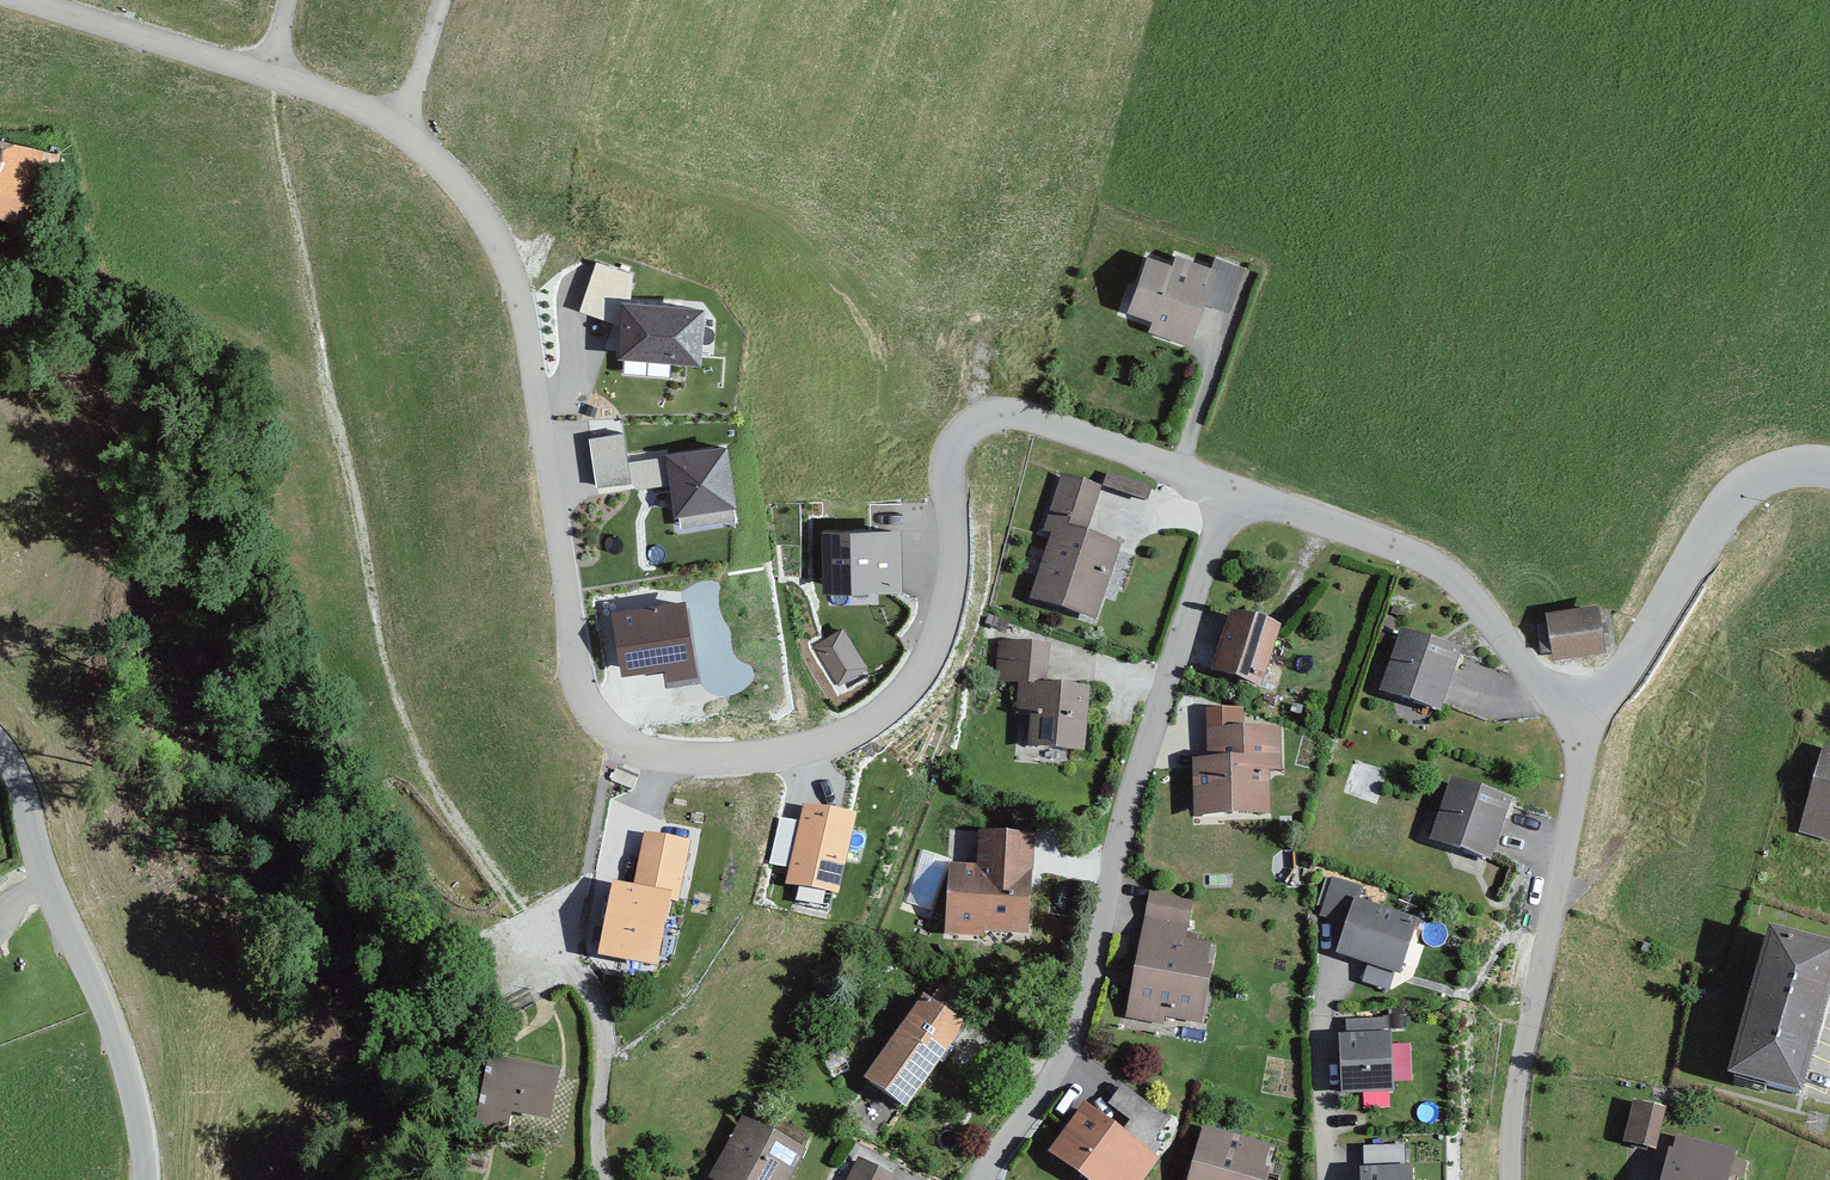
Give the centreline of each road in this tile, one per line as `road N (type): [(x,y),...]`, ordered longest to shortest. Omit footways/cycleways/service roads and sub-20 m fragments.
road 1 (residential): [(23,0),(338,98),(404,133),(455,183),(493,237),(519,300),(579,682),(604,724),(637,747),(691,759),(764,755),(846,734),(894,706),(941,626),(952,570),(954,453),(979,422),(1011,416),(1040,422),(1231,491)]
road 2 (track): [(29,269),(220,330),(304,379),(338,437),(392,701),(432,791),(537,935)]
road 3 (residential): [(1231,491),(1124,816),(1070,1042),(983,1179)]
road 4 (residential): [(1511,1179),(1524,1047),(1576,791),(1574,723)]
road 5 (residential): [(0,755),(17,779),(49,898),(141,1113),(144,1179)]
road 6 (residential): [(1574,723),(1558,694),(1437,569),(1231,491)]
road 7 (residential): [(1574,723),(1645,646),(1714,524),(1744,488),(1783,468),(1829,467)]
road 8 (residential): [(537,935),(580,976),(605,1032),(596,1140),(605,1179)]
road 9 (residential): [(1320,1179),(1320,971)]

